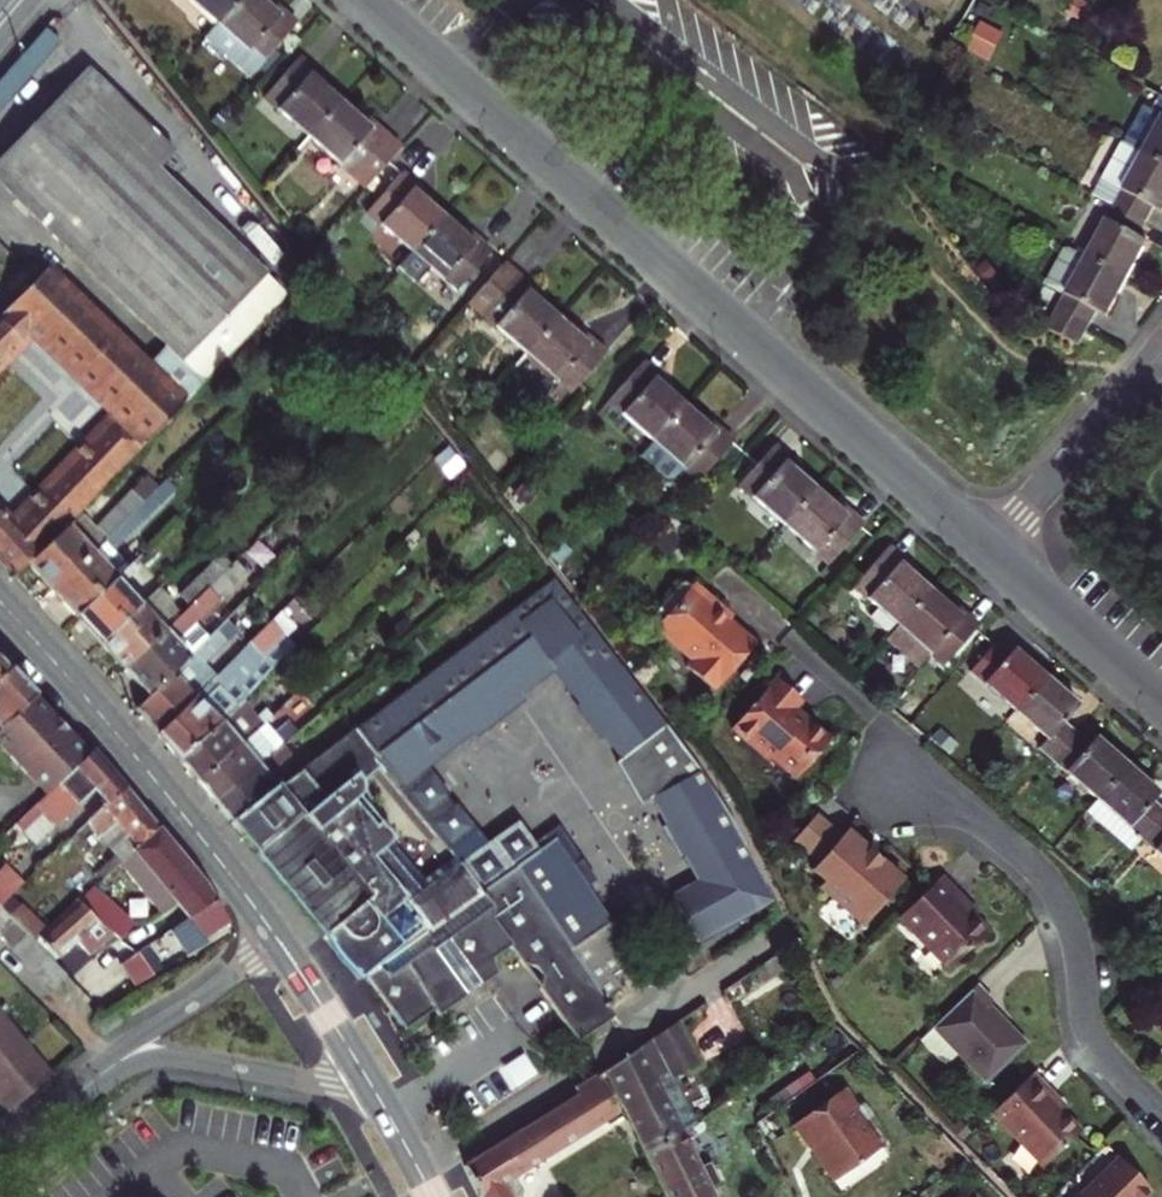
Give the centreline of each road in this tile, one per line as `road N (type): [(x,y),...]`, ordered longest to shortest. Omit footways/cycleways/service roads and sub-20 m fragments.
road 1 (residential): [(373,0),(989,550)]
road 2 (residential): [(892,774),(988,831),(1058,893),(1077,938),(1095,1046),(1161,1120)]
road 3 (tertiary): [(282,943),(213,850),(0,601)]
road 4 (residential): [(84,1085),(162,1058),(331,1087),(369,1081)]
road 5 (residential): [(989,550),(1161,355)]
road 6 (residential): [(282,943),(84,1085)]
road 7 (residential): [(989,550),(1161,704)]
road 8 (tertiary): [(369,1081),(282,943)]
road 9 (tertiary): [(434,1196),(369,1081)]

